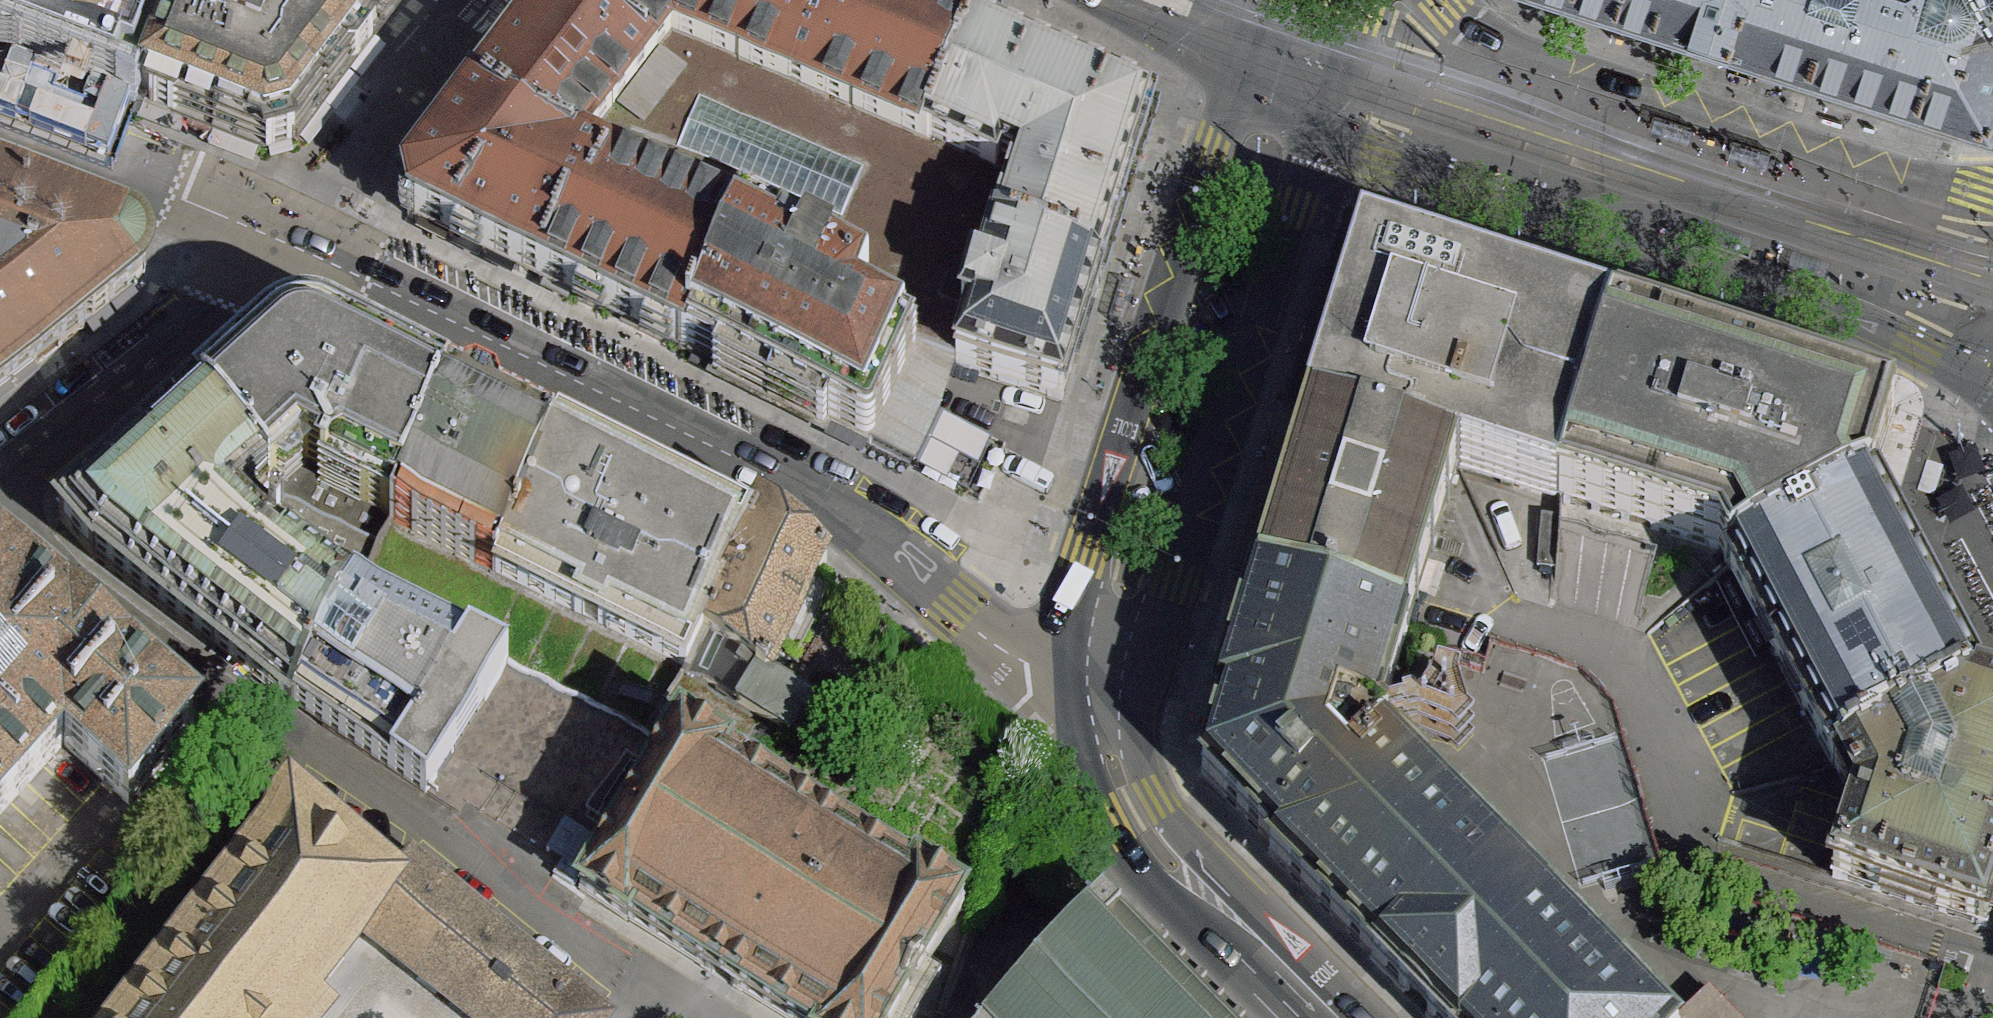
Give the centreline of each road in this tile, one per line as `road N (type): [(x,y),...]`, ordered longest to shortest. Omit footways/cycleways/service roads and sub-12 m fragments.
road 1 (residential): [(1100,722),(981,637),(821,501),(290,242)]
road 2 (residential): [(1319,142),(1799,295),(1992,388)]
road 3 (tertiary): [(1248,35),(1086,555),(1082,626),(1100,722)]
road 4 (tertiary): [(1100,722),(1173,583),(1319,142)]
road 5 (residential): [(1992,193),(1922,184),(1528,53),(1484,35),(1443,0)]
road 6 (residential): [(0,477),(290,242)]
road 7 (residential): [(0,503),(39,546),(242,705)]
road 8 (residential): [(290,242),(0,126)]
road 9 (tertiary): [(1132,807),(1173,865),(1327,1017)]
road 10 (tertiary): [(1319,142),(1365,0)]
road 11 (residential): [(1248,35),(1319,142)]

